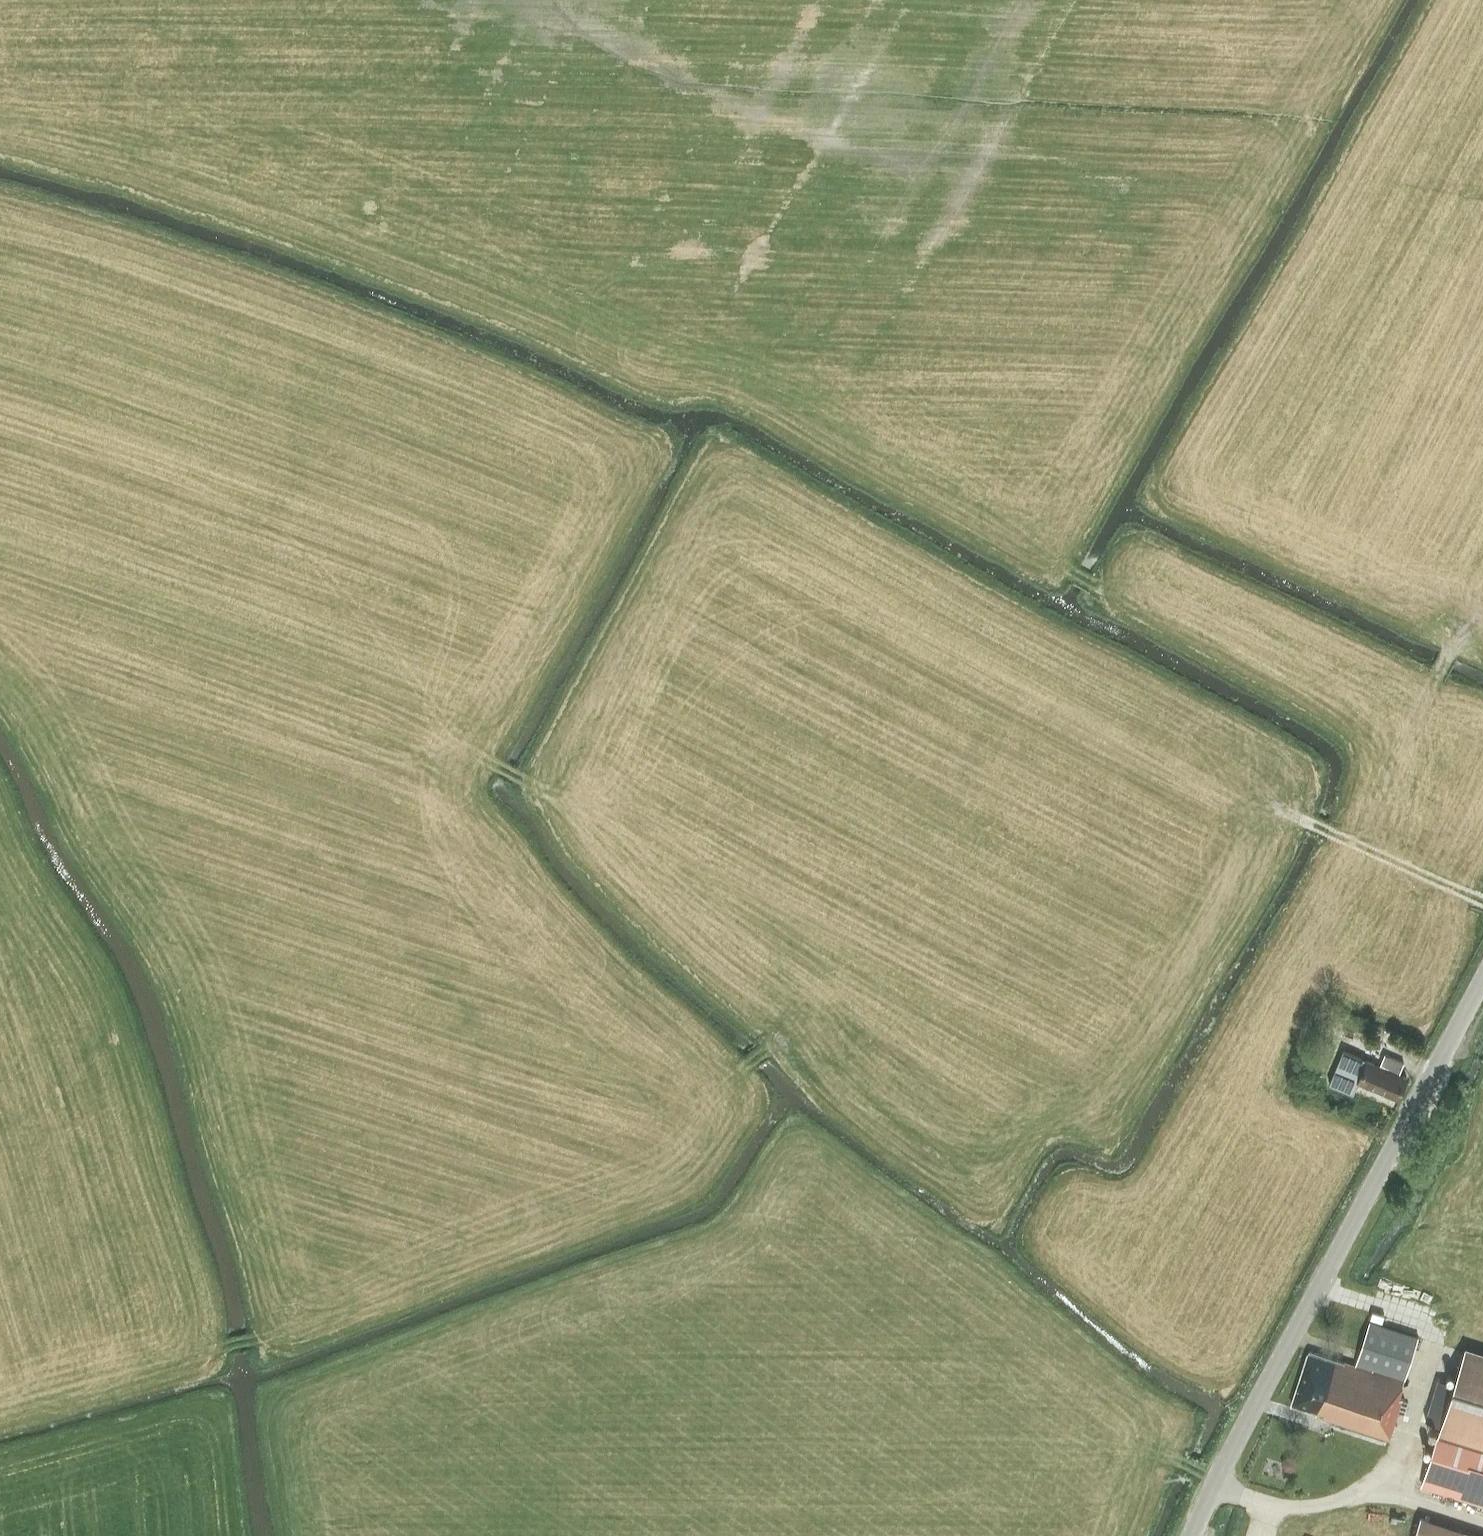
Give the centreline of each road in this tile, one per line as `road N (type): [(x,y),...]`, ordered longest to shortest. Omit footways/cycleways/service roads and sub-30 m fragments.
road 1 (tertiary): [(1191,1535),(1482,980)]

